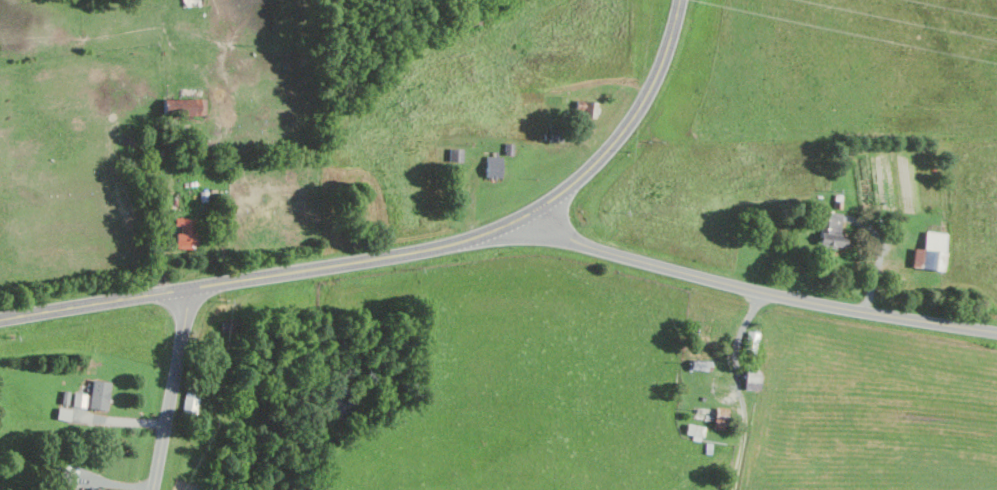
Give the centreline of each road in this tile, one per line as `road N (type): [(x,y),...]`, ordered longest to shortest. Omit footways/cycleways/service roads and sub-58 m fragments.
road 1 (secondary): [(0,320),(387,259),(477,238),(523,217),(611,149),(664,59),(681,0)]
road 2 (residential): [(996,333),(708,280),(589,248),(523,217)]
road 3 (residential): [(153,489),(189,289)]

